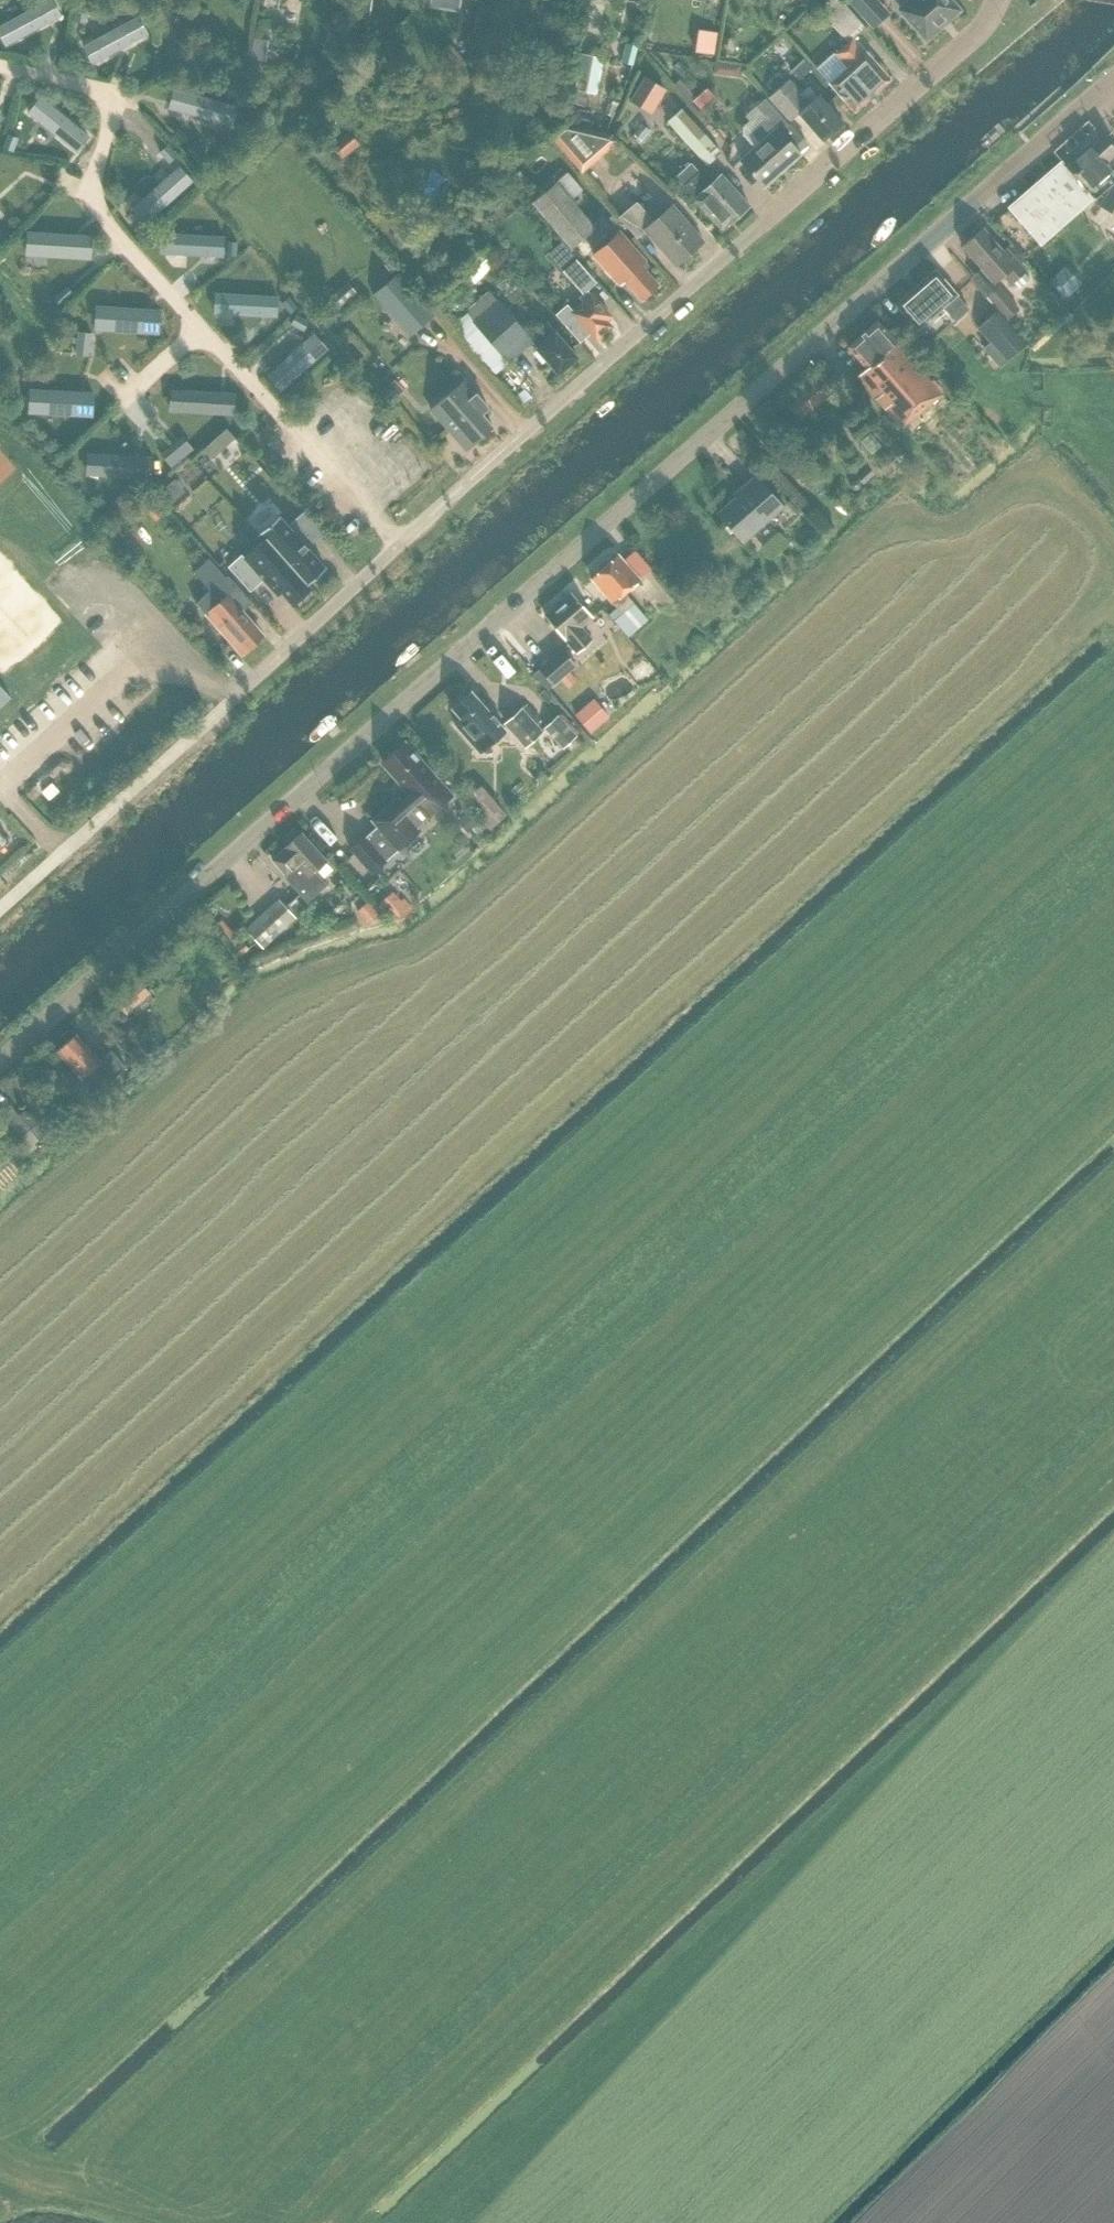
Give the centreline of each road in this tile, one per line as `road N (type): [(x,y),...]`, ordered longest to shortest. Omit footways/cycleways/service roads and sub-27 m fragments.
road 1 (residential): [(0,1068),(1111,85)]
road 2 (unclassified): [(0,916),(399,544),(974,39),(997,0)]

